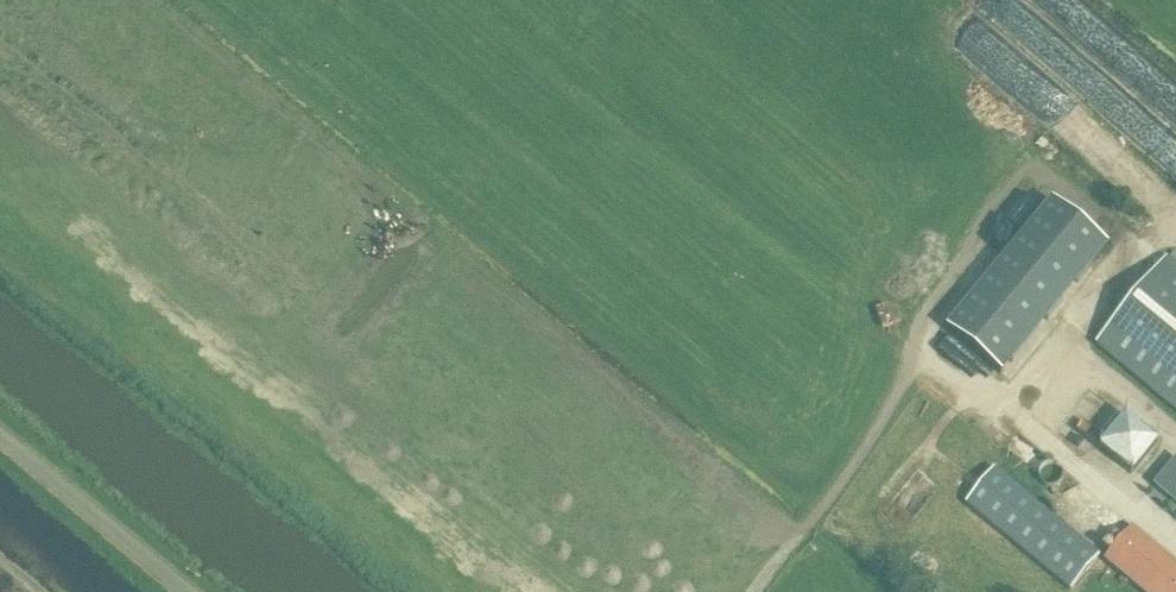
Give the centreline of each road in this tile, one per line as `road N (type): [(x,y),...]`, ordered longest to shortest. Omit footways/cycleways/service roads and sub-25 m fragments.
road 1 (track): [(1013,402),(1175,212)]
road 2 (unclassified): [(188,591),(0,436)]
road 3 (track): [(1175,88),(1070,0)]

